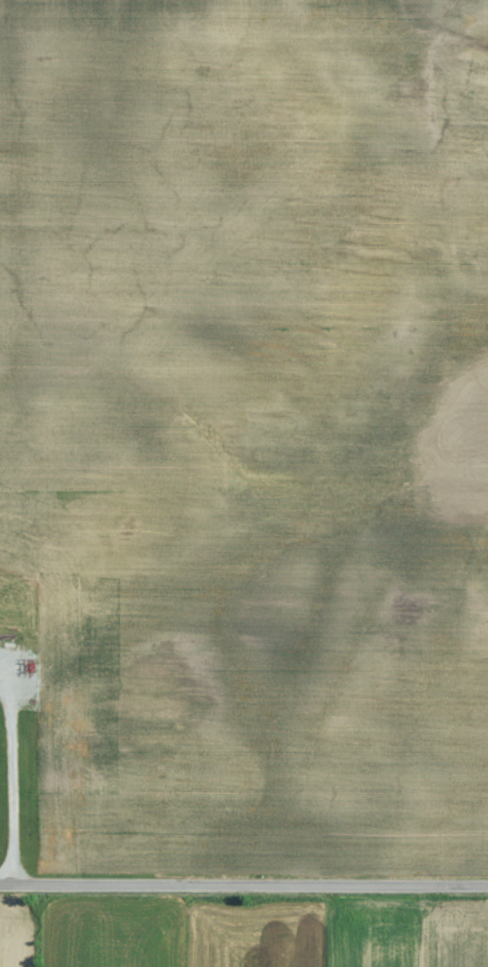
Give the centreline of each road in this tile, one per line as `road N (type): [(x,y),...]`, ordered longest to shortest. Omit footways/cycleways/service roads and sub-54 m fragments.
road 1 (residential): [(487,887),(0,885)]

